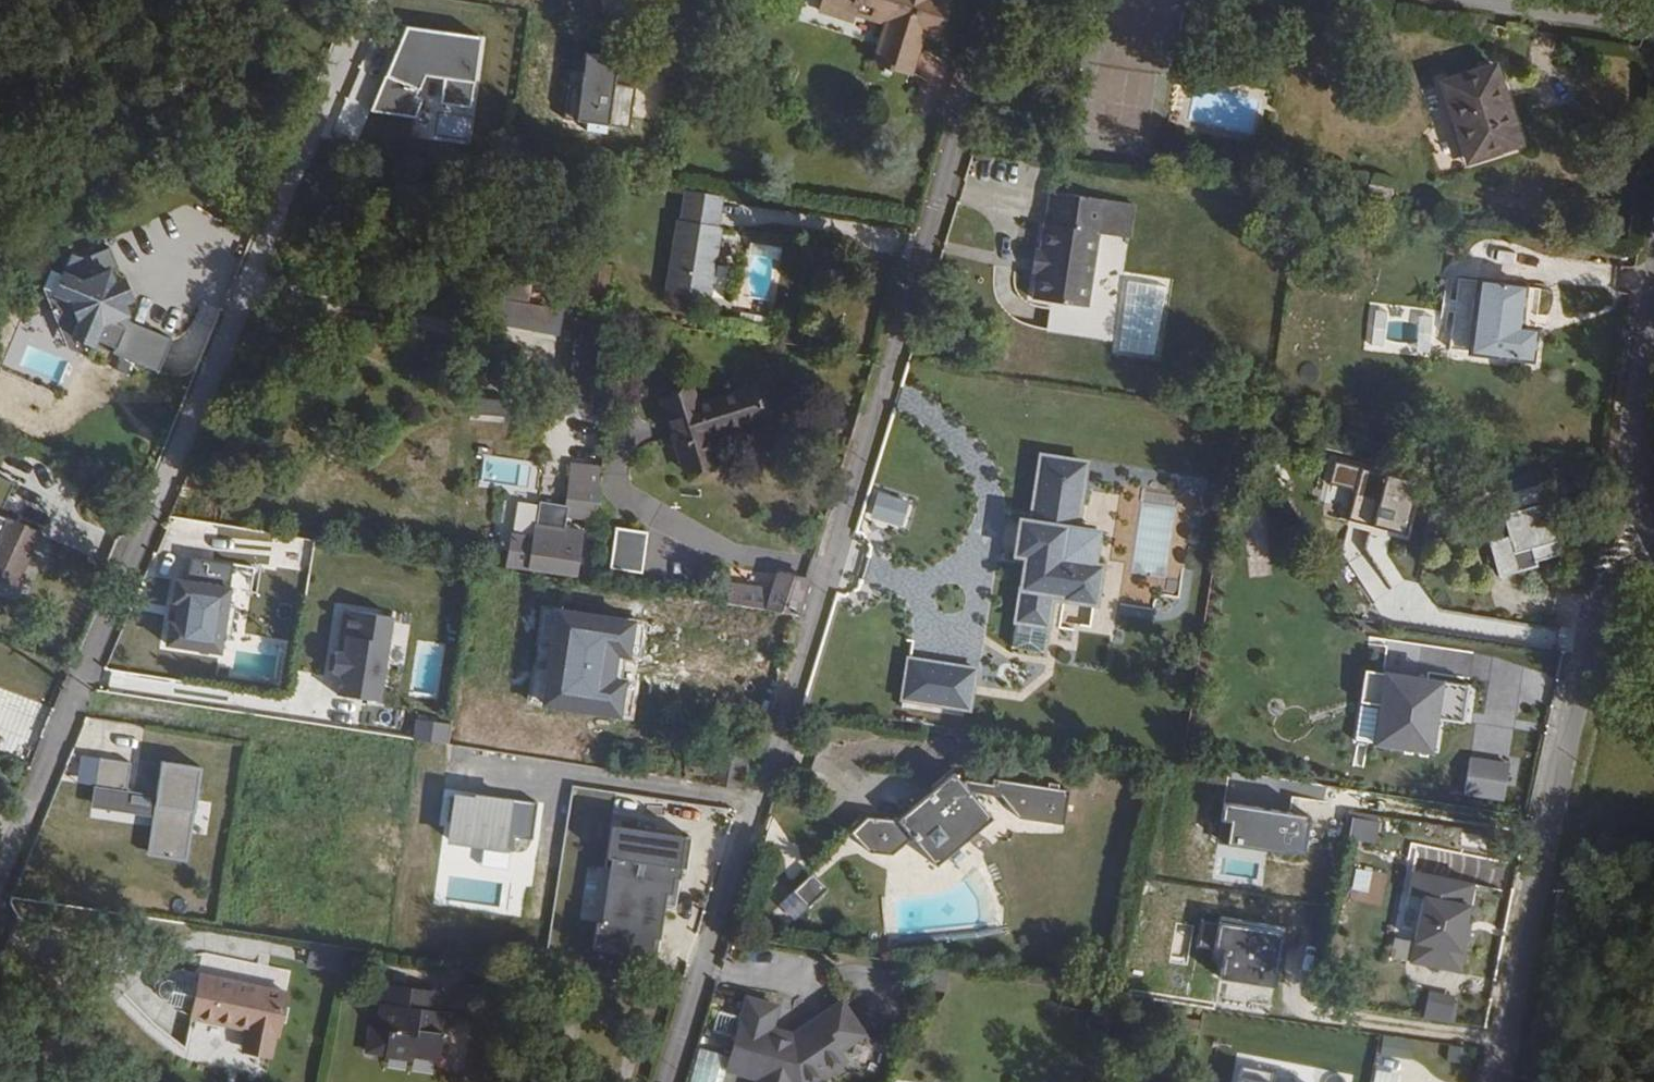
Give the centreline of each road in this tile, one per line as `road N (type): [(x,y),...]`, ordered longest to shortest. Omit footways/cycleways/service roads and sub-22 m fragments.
road 1 (track): [(655,1081),(988,0)]
road 2 (unclassified): [(0,861),(372,0)]
road 3 (residential): [(1503,1081),(1606,586),(1651,536)]
road 4 (unclassified): [(1653,350),(1638,488),(1651,536)]
road 5 (unclassified): [(1470,0),(1653,31)]

